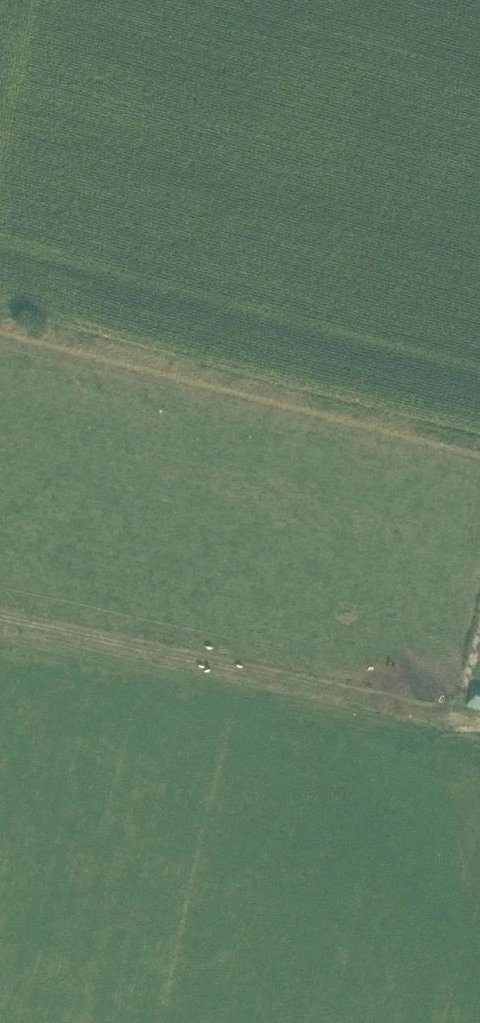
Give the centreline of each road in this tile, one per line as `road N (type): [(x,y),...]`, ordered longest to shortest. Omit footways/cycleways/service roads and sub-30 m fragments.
road 1 (track): [(0,617),(479,721)]

